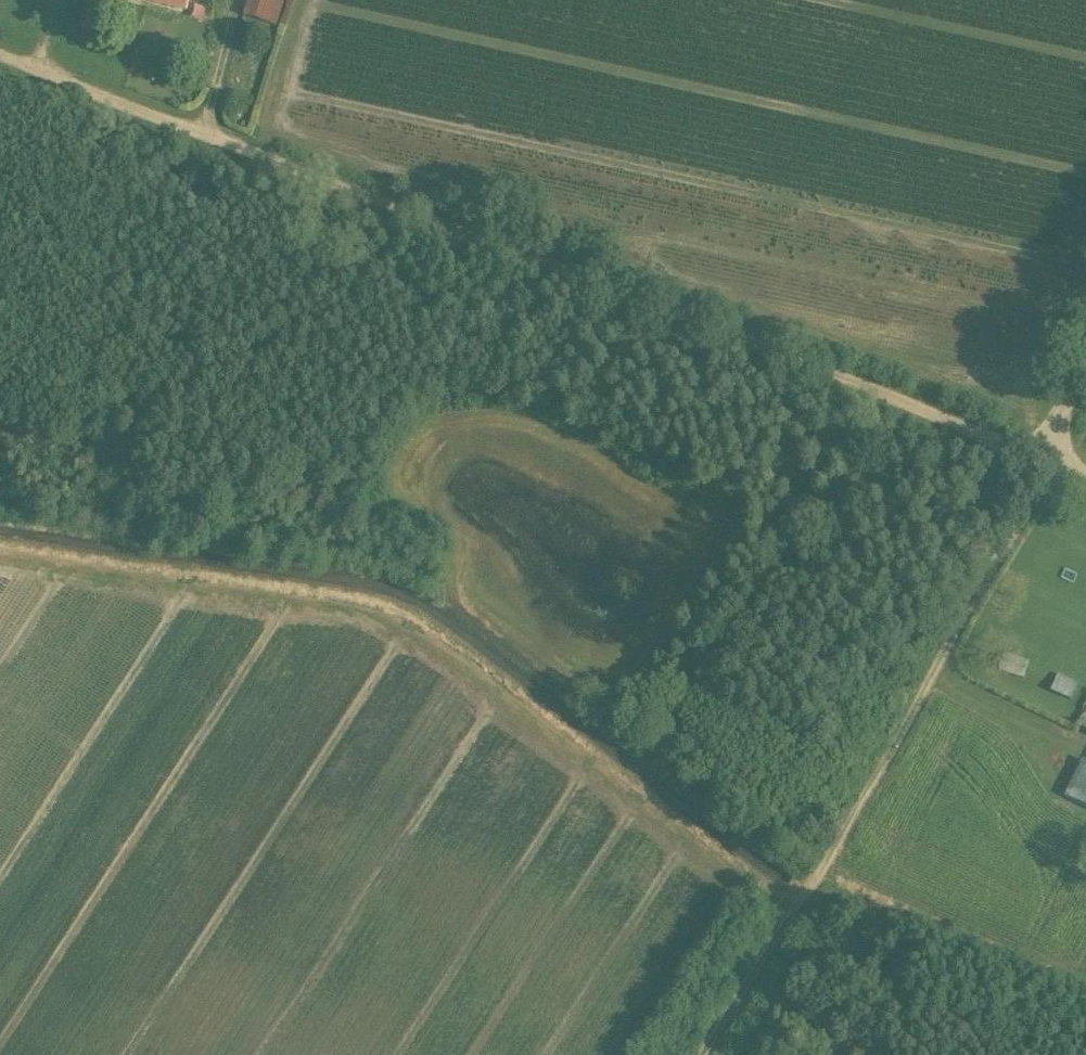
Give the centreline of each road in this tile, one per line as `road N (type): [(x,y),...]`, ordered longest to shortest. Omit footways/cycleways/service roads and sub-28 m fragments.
road 1 (track): [(0,58),(1037,453)]
road 2 (track): [(1054,461),(702,1054)]
road 3 (unclassified): [(1085,473),(1037,453),(1085,372)]

